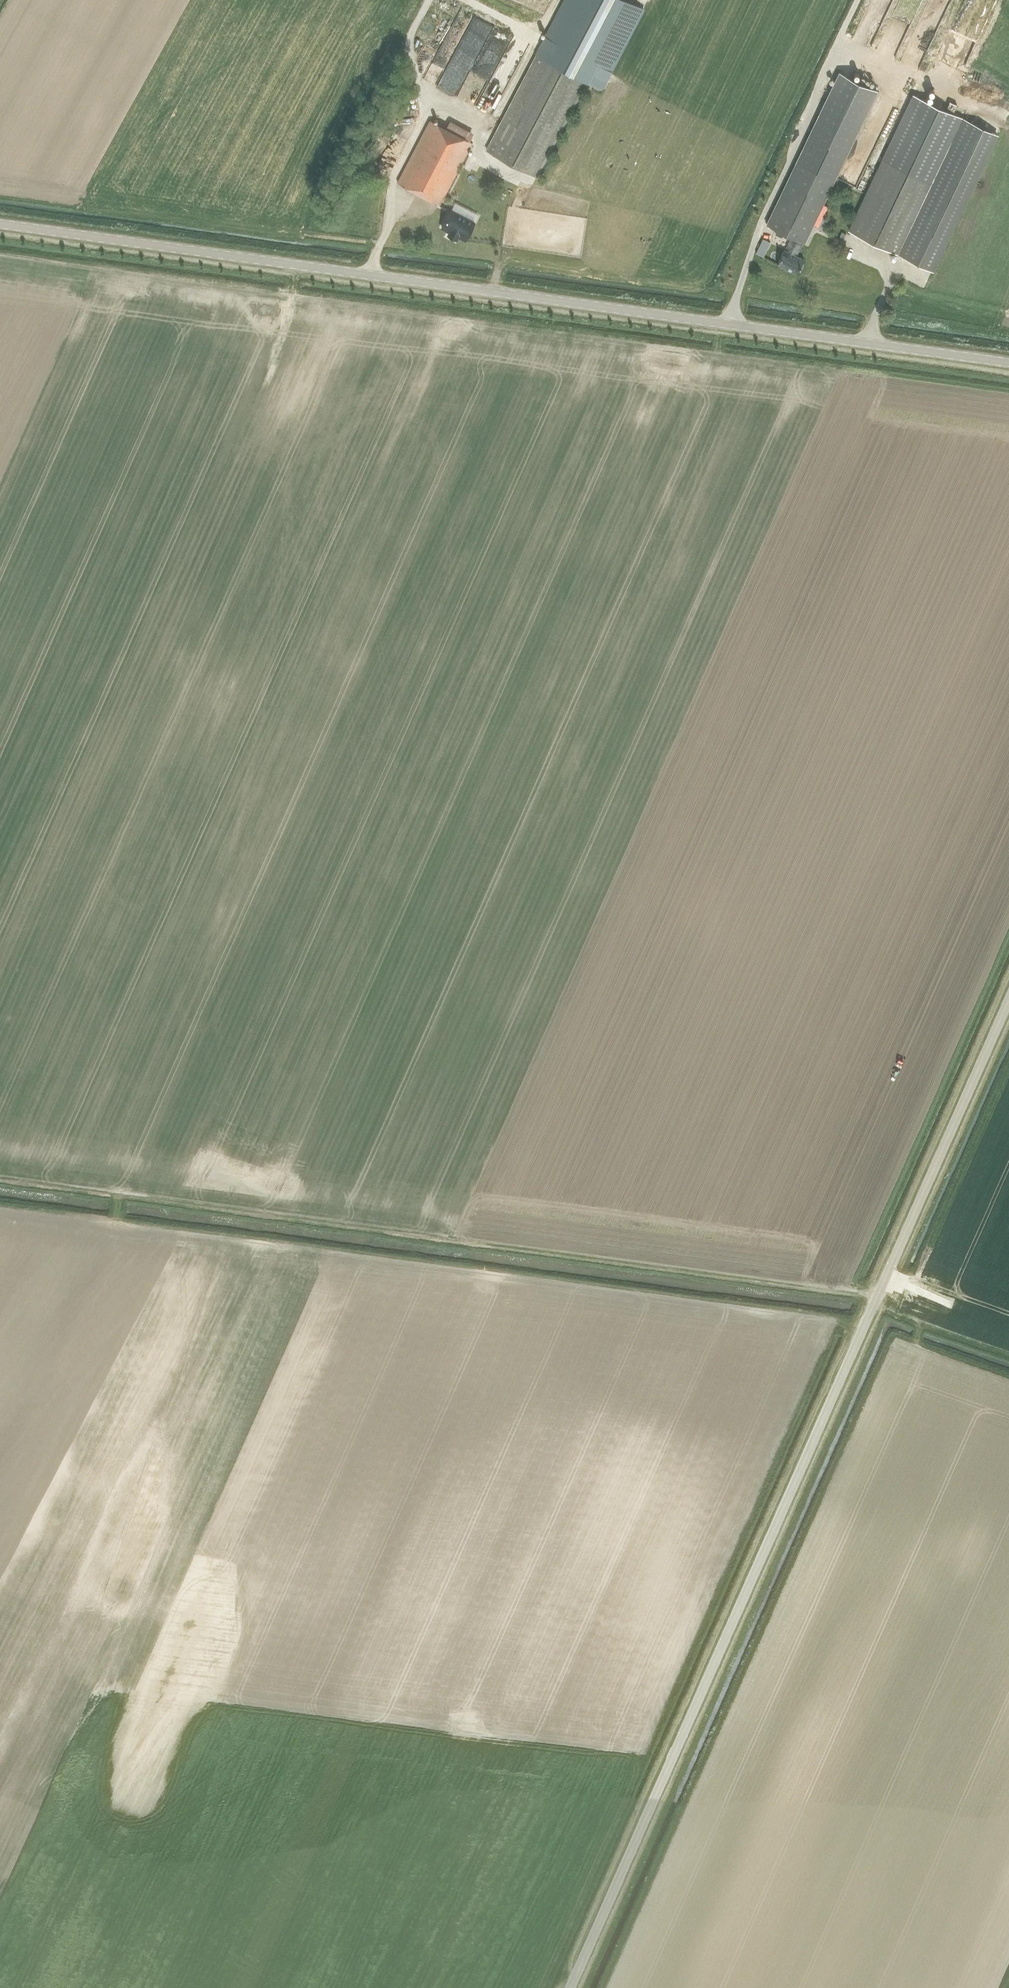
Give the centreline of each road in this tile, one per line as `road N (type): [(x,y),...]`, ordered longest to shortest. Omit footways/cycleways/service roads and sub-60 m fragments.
road 1 (unclassified): [(570,1987),(1008,999)]
road 2 (tertiary): [(1008,363),(0,223)]

